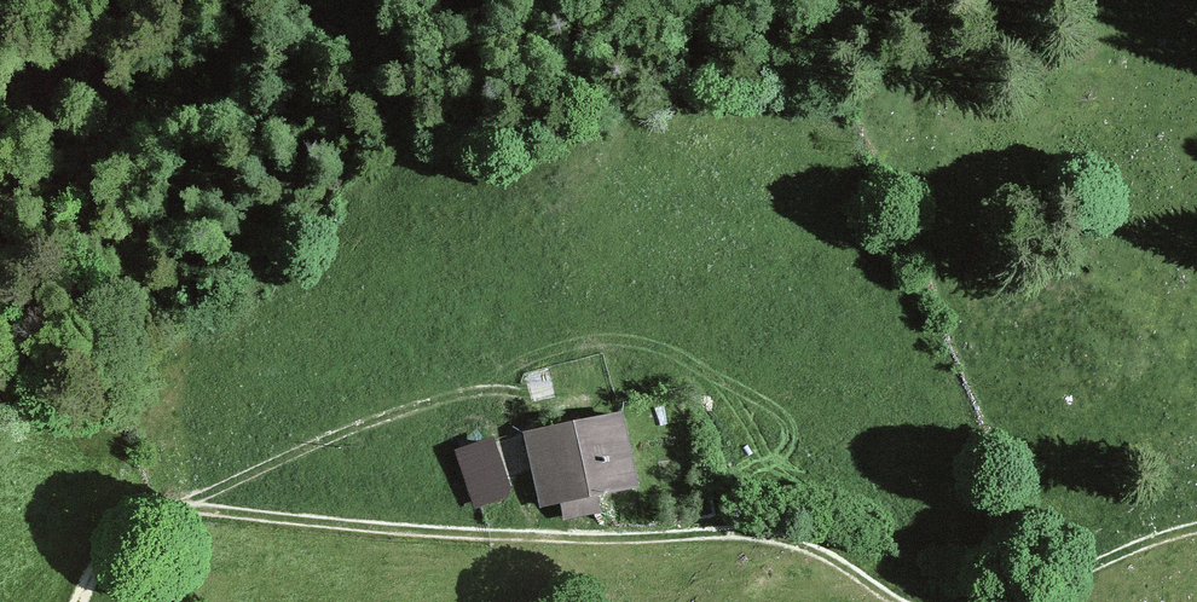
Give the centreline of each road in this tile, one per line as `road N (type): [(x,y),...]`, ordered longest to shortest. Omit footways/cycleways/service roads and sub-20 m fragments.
road 1 (track): [(524,394),(373,423),(192,502),(258,516),(573,539),(763,537),(898,601)]
road 2 (track): [(1033,601),(1196,529)]
road 3 (track): [(192,502),(144,523),(110,557),(87,601)]

